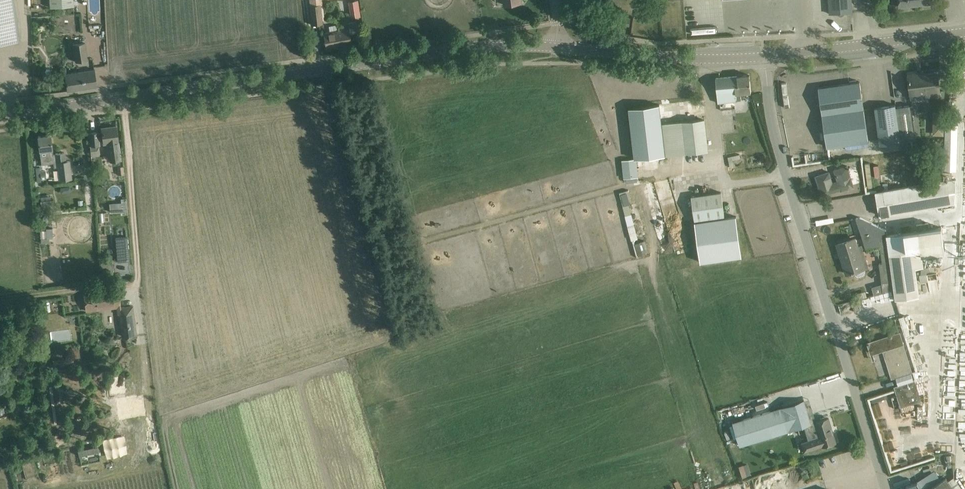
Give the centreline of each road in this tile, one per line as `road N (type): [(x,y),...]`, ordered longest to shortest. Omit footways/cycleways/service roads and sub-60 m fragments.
road 1 (tertiary): [(556,47),(471,50),(0,112)]
road 2 (unclassified): [(883,488),(771,125),(765,56)]
road 3 (track): [(124,111),(137,281),(0,301)]
road 4 (tertiary): [(765,56),(674,59),(556,47)]
road 5 (tertiary): [(765,56),(964,32)]

